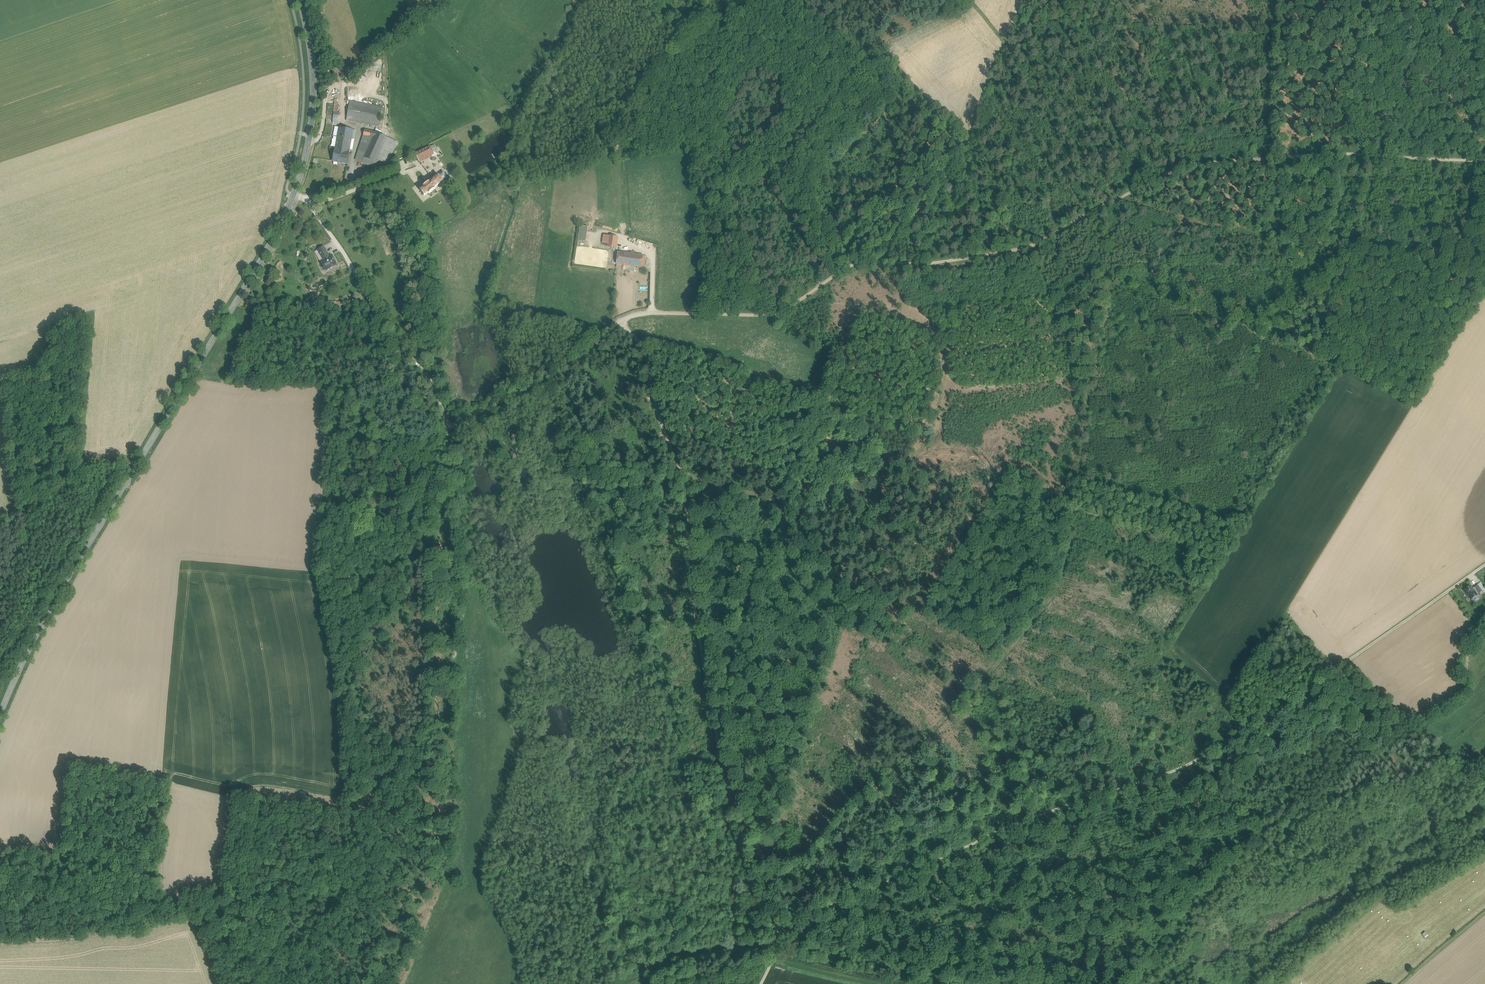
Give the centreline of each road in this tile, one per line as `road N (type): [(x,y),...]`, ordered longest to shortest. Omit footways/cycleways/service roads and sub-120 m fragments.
road 1 (track): [(617,323),(645,349),(679,474),(710,704),(728,787),(774,889),(777,931),(1044,813),(1176,771),(1229,744),(1484,566)]
road 2 (track): [(617,323),(652,312),(773,314),(860,262),(933,263),(1025,248),(1197,165),(1342,153),(1484,161)]
road 3 (secondary): [(0,716),(62,587),(294,195),(314,84),(300,0)]
road 4 (track): [(1025,248),(1087,404),(1067,568),(988,681),(769,872)]
road 5 (track): [(310,204),(383,324),(436,389),(448,422),(461,427),(554,382),(617,323)]
road 6 (track): [(860,262),(948,175),(1004,48),(1097,0)]
road 7 (track): [(0,942),(77,936),(156,909),(167,799)]
road 8 (track): [(1277,0),(1274,158)]

